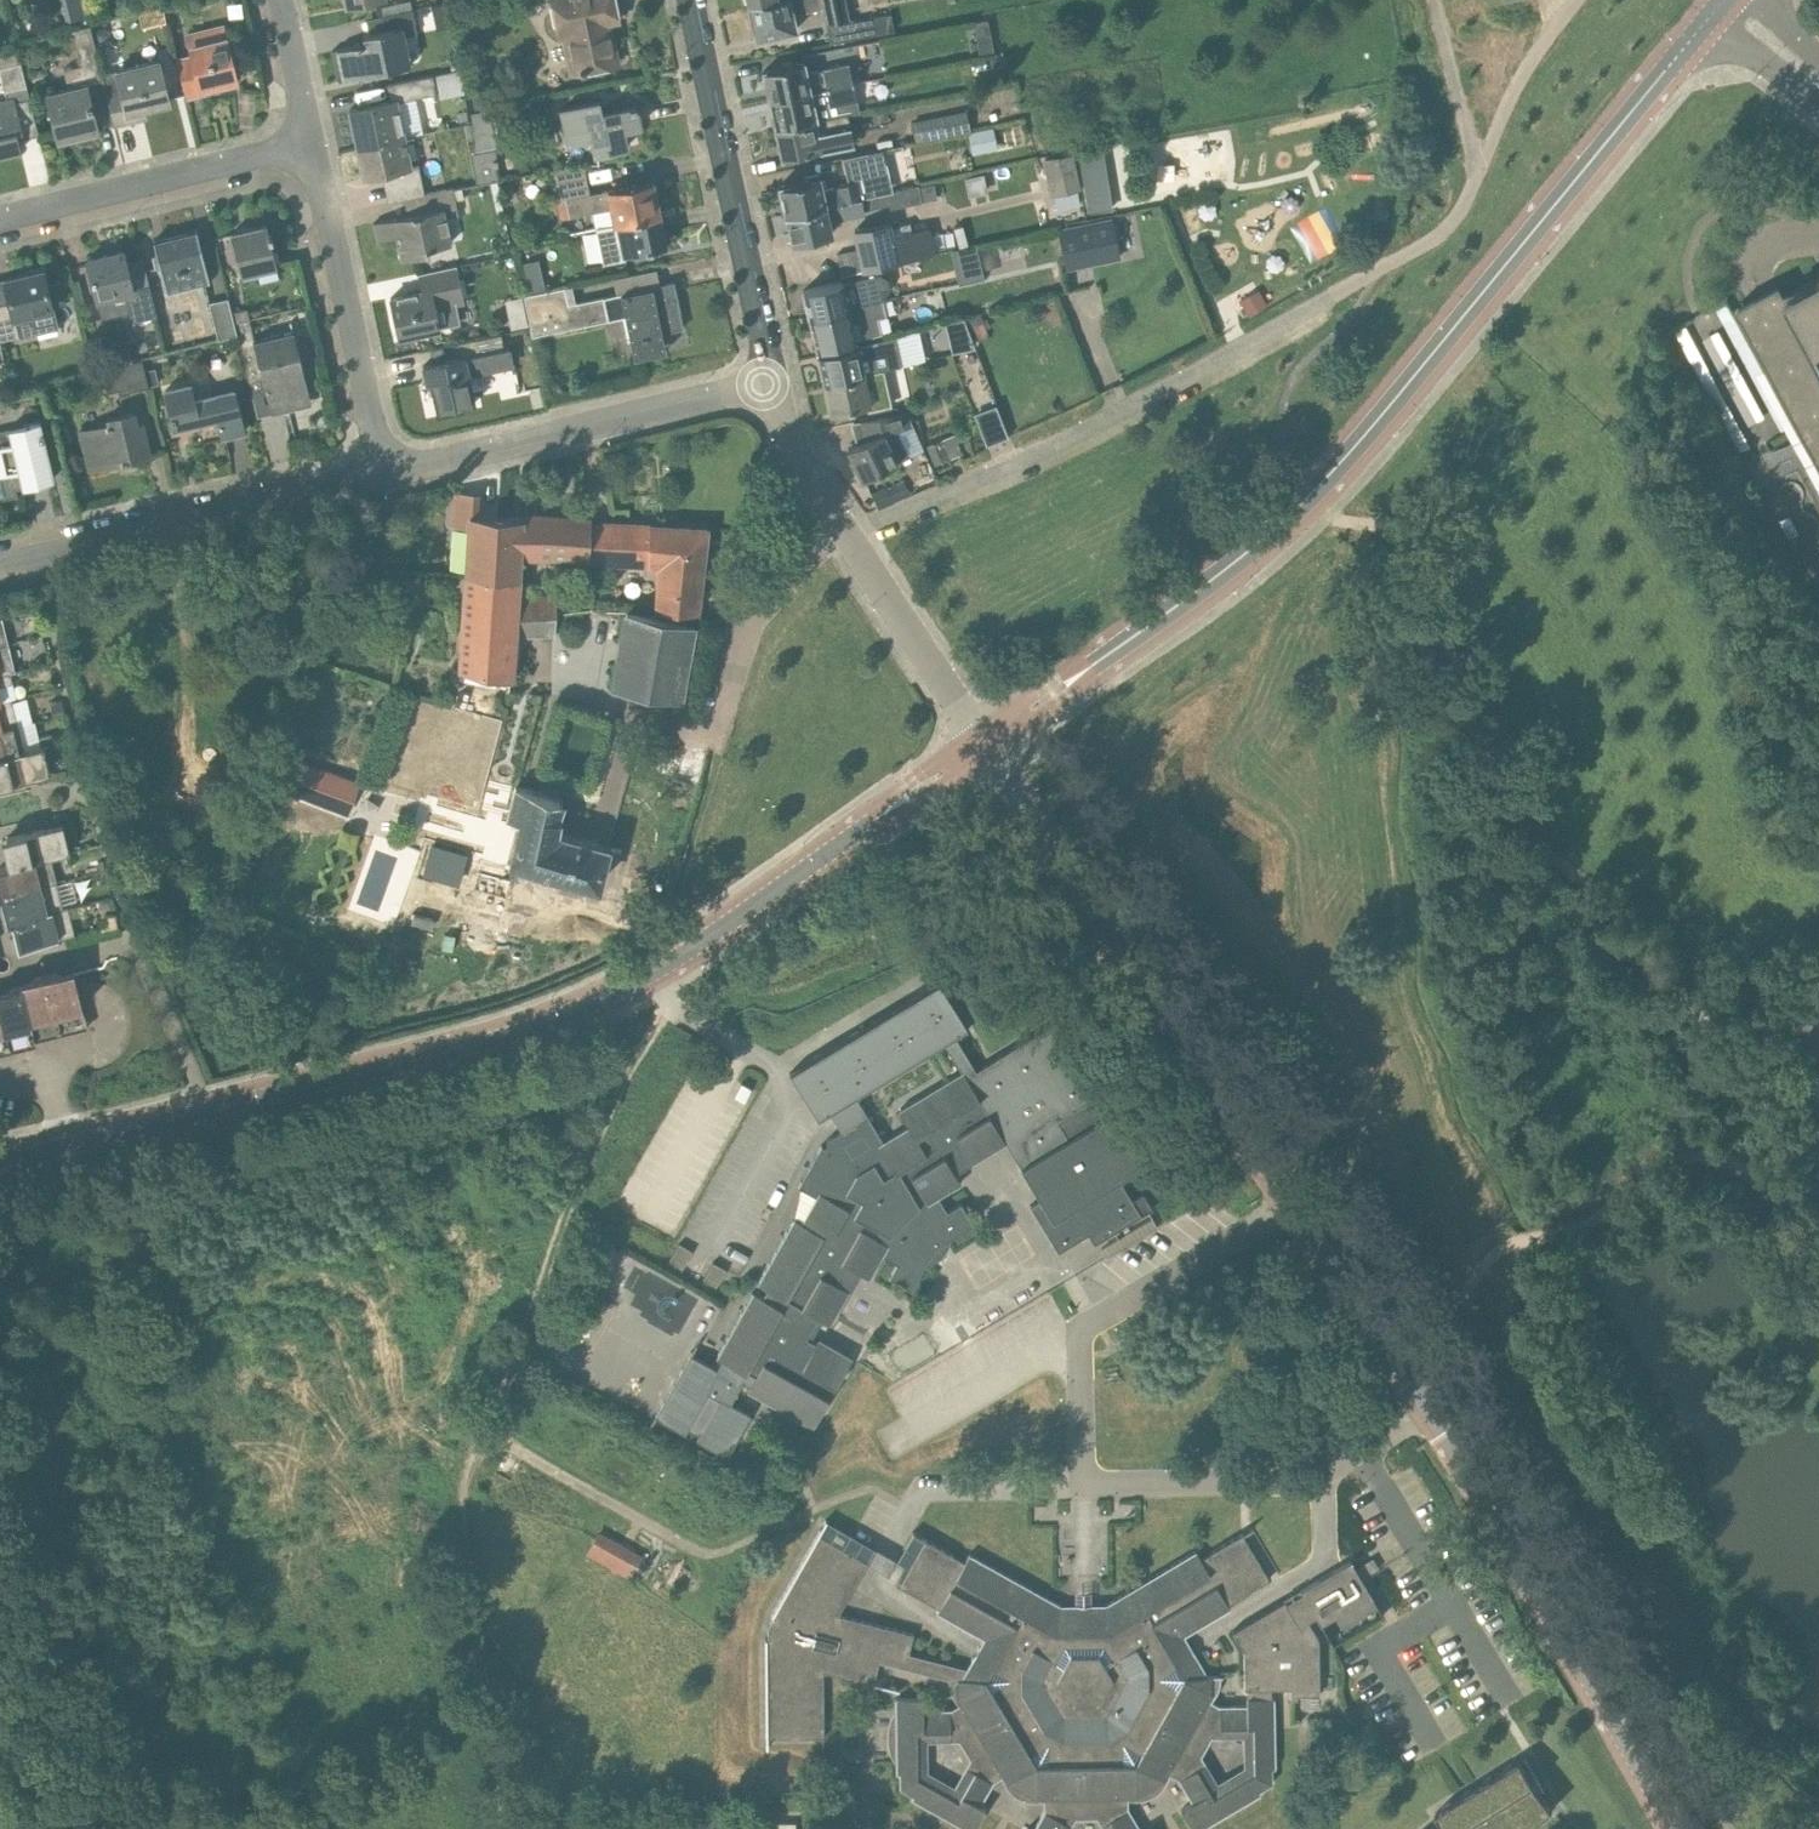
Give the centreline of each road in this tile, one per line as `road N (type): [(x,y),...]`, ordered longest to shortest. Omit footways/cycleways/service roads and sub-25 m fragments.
road 1 (unclassified): [(1677,1828),(1376,1333),(984,745)]
road 2 (unclassified): [(0,1162),(538,1026),(597,1002),(699,943),(984,745)]
road 3 (unclassified): [(984,745),(1286,521),(1393,406),(1724,0)]
road 4 (residential): [(847,535),(1073,436),(1375,269)]
road 5 (residential): [(383,475),(775,381)]
road 6 (residential): [(383,475),(0,567)]
road 7 (residential): [(775,381),(692,0)]
road 8 (residential): [(383,475),(313,144)]
road 9 (residential): [(0,219),(313,144)]
road 10 (unclassified): [(712,760),(746,625),(847,535)]
road 11 (unclassified): [(984,745),(847,535)]
road 12 (unclassified): [(847,535),(789,435),(775,381)]
road 13 (residential): [(313,144),(280,0)]
road 14 (unclassified): [(1818,81),(1729,0)]

